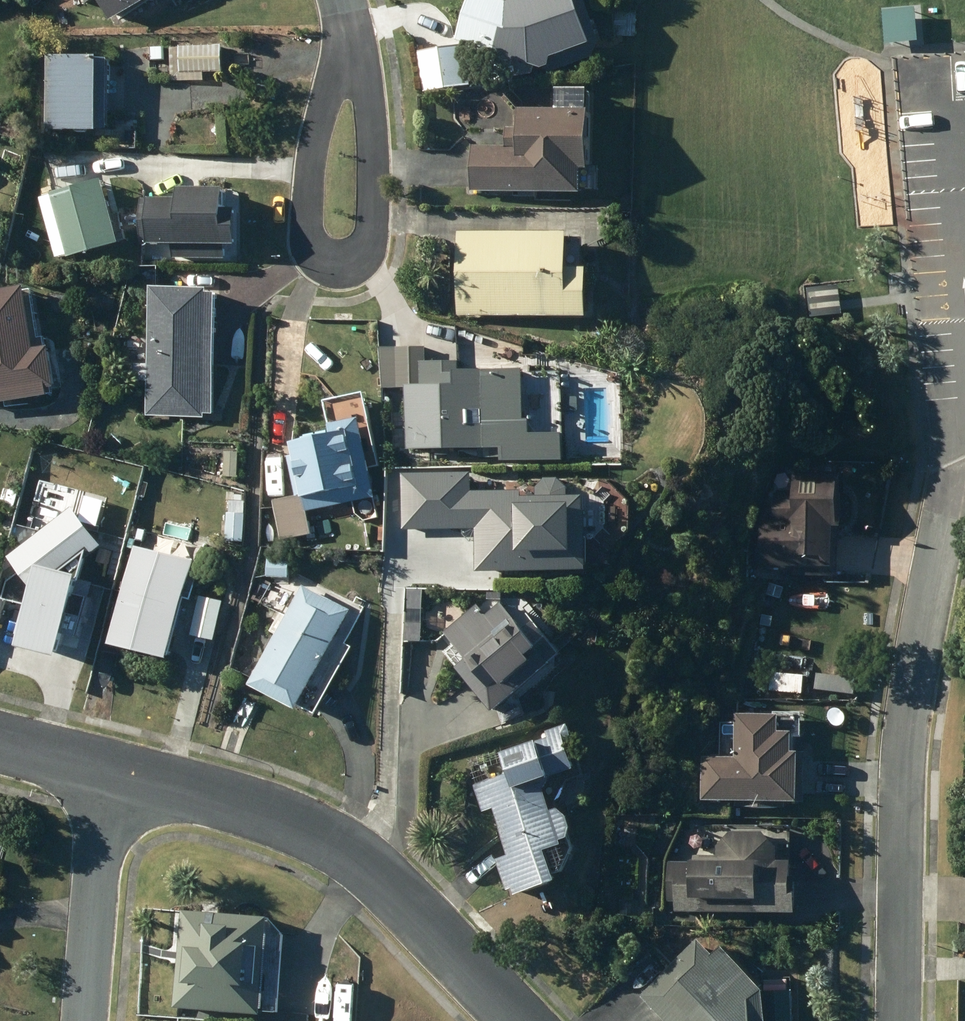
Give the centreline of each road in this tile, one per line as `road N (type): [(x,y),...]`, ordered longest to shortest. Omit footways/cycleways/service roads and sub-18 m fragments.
road 1 (residential): [(905,1020),(923,722),(961,443)]
road 2 (residential): [(108,770),(269,813),(328,837),(372,865),(521,1020)]
road 3 (residential): [(108,770),(79,1020)]
road 4 (residential): [(350,69),(372,108),(378,208),(360,256),(332,261)]
road 5 (residential): [(332,261),(308,233),(309,169),(325,103),(350,69)]

